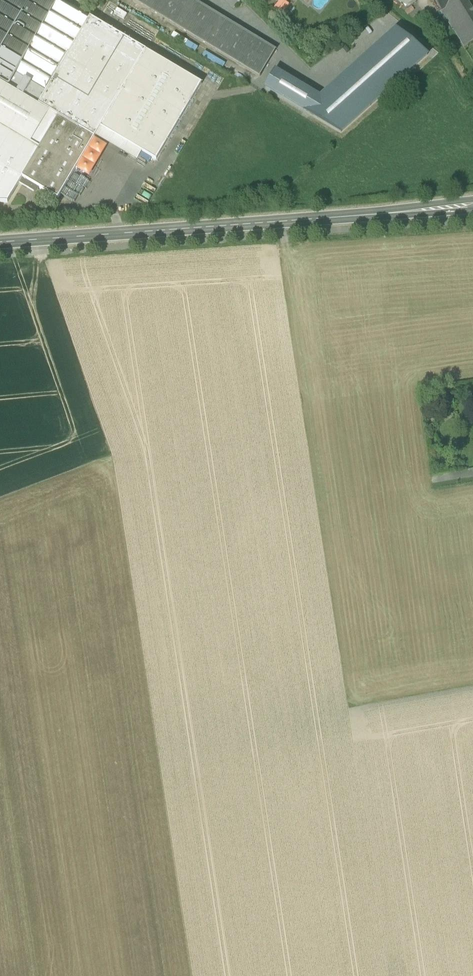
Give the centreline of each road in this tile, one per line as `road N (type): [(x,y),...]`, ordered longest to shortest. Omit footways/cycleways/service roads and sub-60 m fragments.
road 1 (tertiary): [(0,243),(472,208)]

